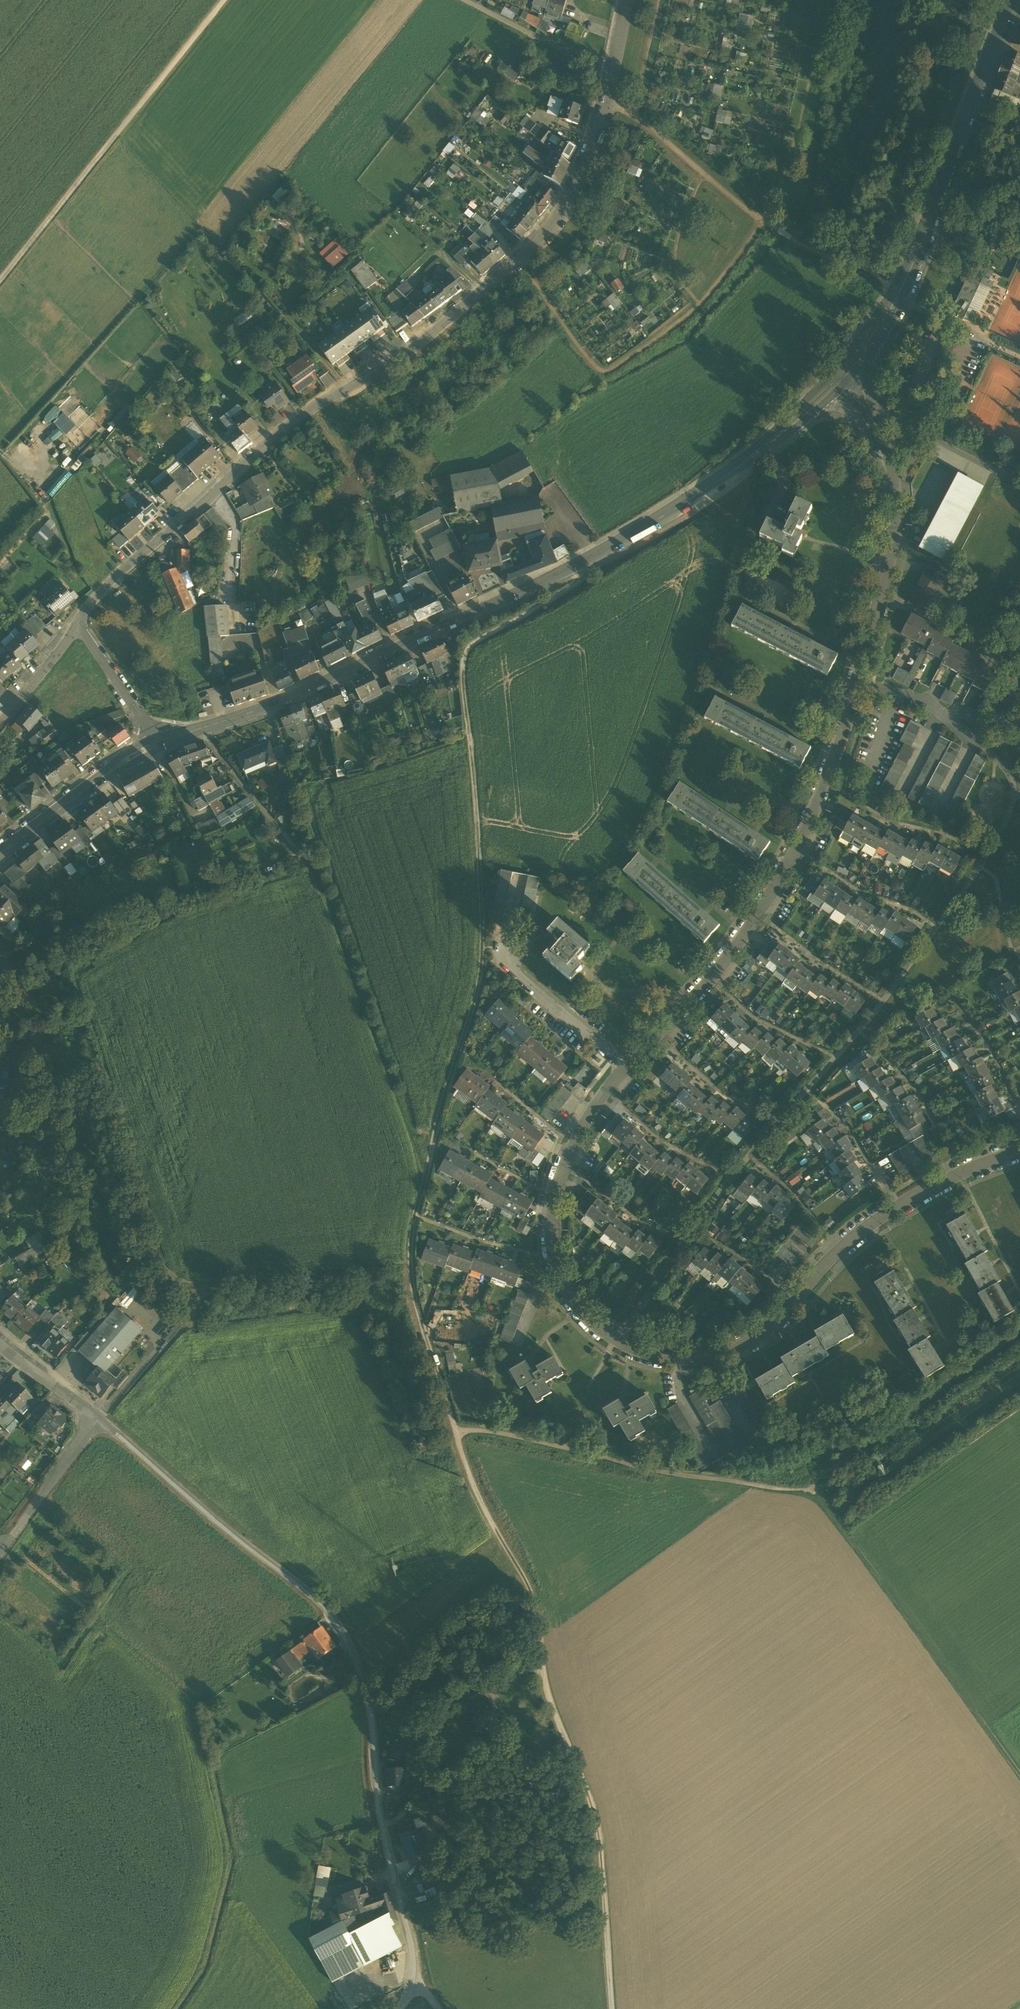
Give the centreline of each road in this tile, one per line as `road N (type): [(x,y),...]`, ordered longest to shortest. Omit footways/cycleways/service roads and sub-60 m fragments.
road 1 (residential): [(854,370),(896,516),(836,757),(753,926),(607,1088),(557,1199),(560,1280),(616,1346),(664,1361),(715,1361),(754,1342),(879,1218),(1019,1152)]
road 2 (track): [(453,1427),(412,1290),(409,1250),(485,958),(463,658),(578,584),(582,563)]
road 3 (residential): [(75,622),(271,434),(430,334),(560,207),(607,98),(625,0)]
road 4 (residential): [(0,1346),(317,1601),(353,1651),(412,1947),(398,2008)]
road 5 (tertiary): [(161,742),(319,684),(655,530),(854,370)]
road 6 (track): [(612,2008),(600,1851),(543,1688),(532,1602),(479,1505),(453,1427)]
road 7 (tertiary): [(854,370),(902,292),(1013,0)]
road 8 (track): [(453,1427),(661,1471),(795,1492),(810,1484)]
road 9 (track): [(810,1484),(1019,1776)]
road 10 (track): [(224,0),(0,280)]
road 11 (track): [(810,1484),(1019,1332)]
road 12 (tertiary): [(0,854),(161,742)]
road 13 (track): [(463,0),(612,75)]
road 14 (residential): [(75,622),(161,742)]
road 15 (residential): [(75,622),(0,720)]

